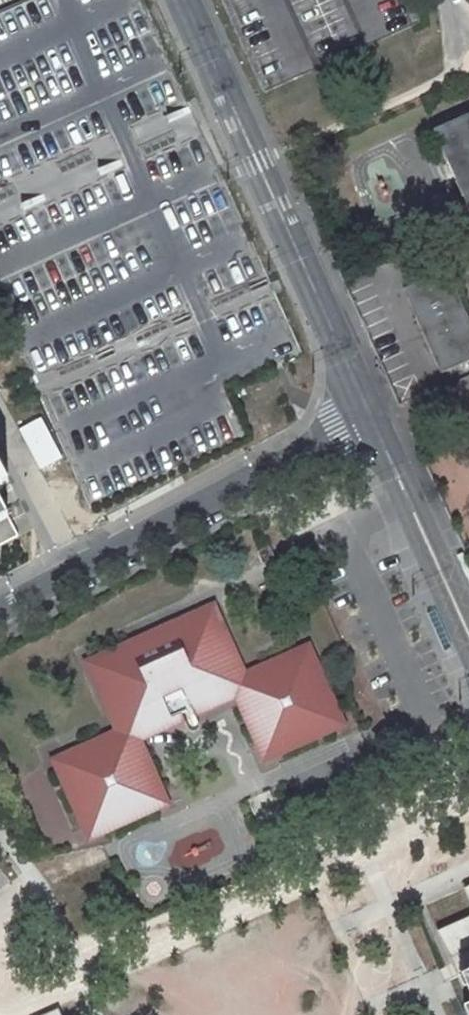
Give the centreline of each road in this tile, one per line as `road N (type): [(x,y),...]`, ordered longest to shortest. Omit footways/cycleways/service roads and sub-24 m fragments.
road 1 (tertiary): [(371,415),(185,0)]
road 2 (unclassified): [(0,615),(371,415)]
road 3 (tertiary): [(468,635),(371,415)]

